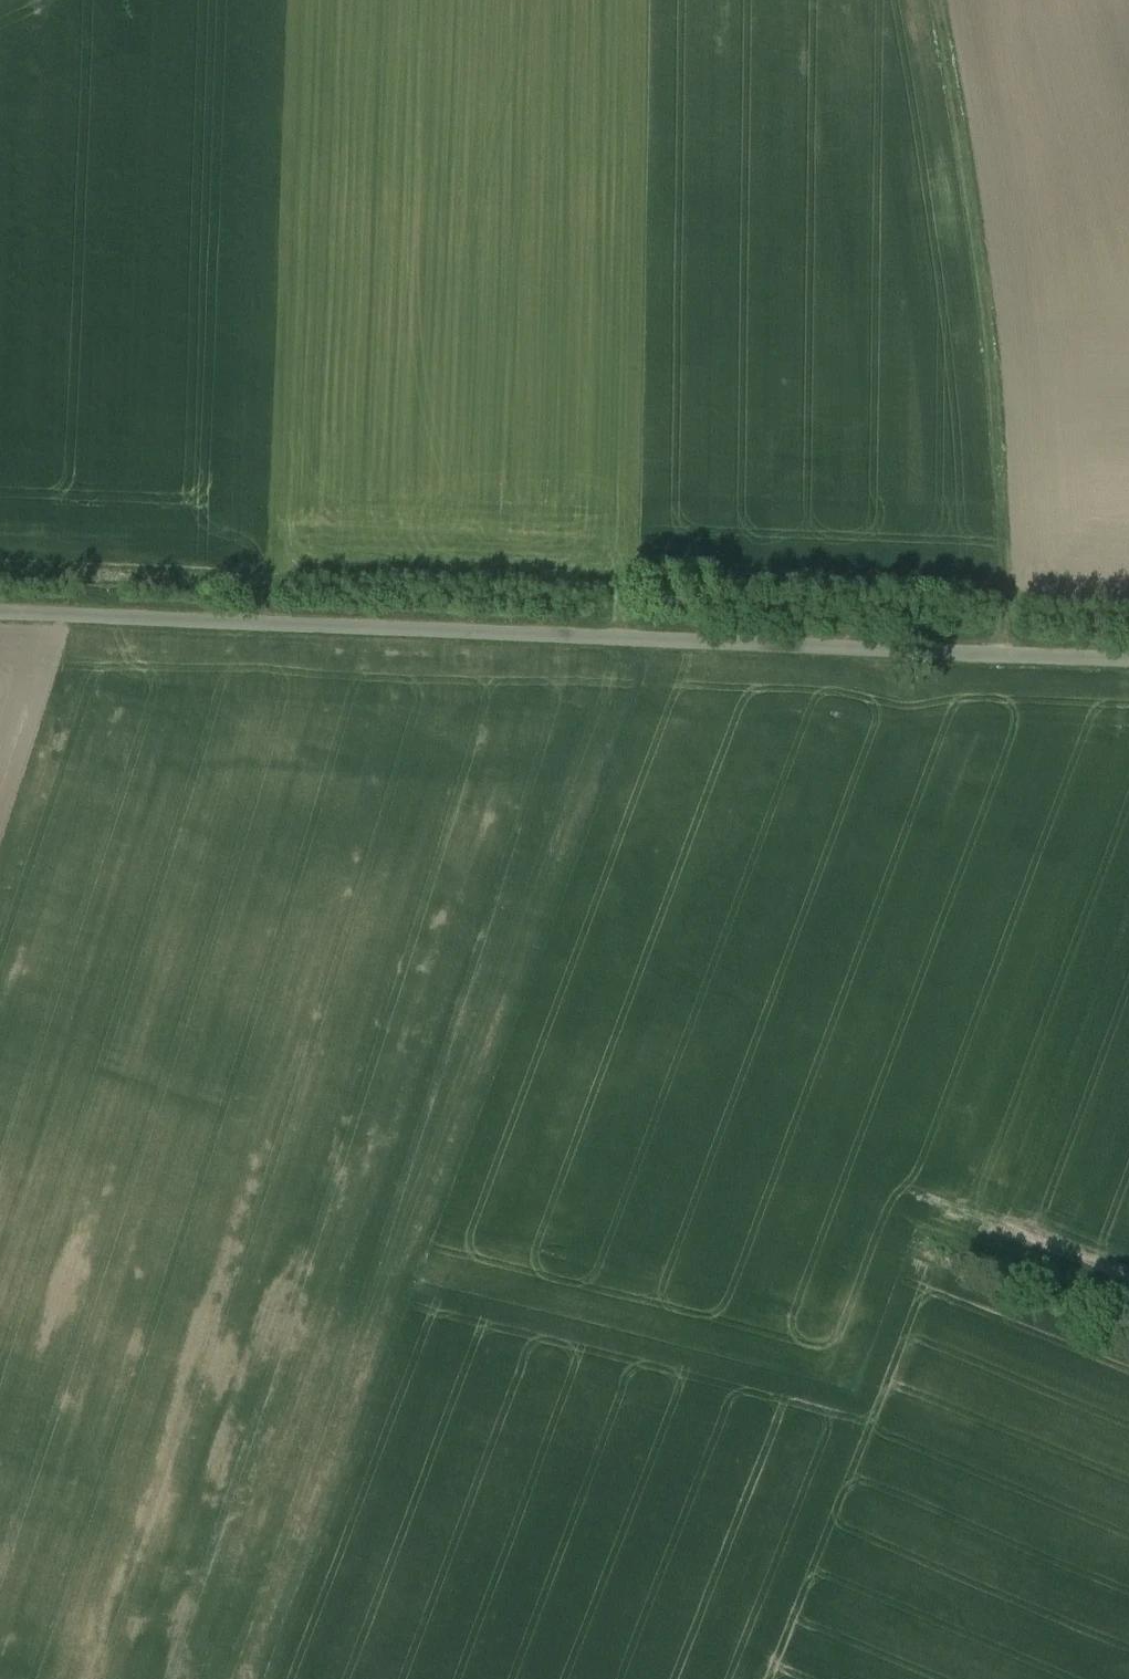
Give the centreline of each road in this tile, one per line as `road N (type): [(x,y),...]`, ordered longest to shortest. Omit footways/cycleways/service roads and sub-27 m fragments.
road 1 (unclassified): [(1128,664),(0,614)]
road 2 (track): [(933,0),(983,291),(1000,658)]

